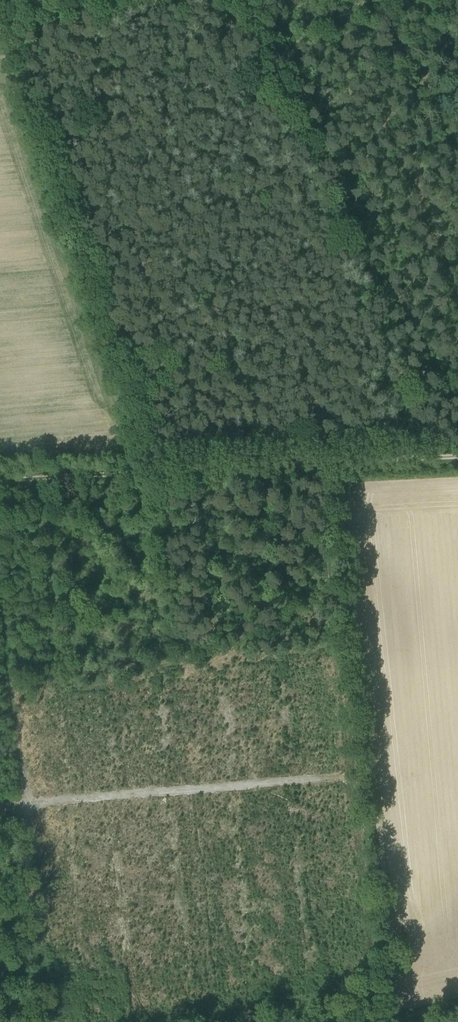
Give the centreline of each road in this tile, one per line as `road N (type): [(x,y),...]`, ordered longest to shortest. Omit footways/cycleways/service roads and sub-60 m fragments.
road 1 (track): [(457,459),(0,482)]

